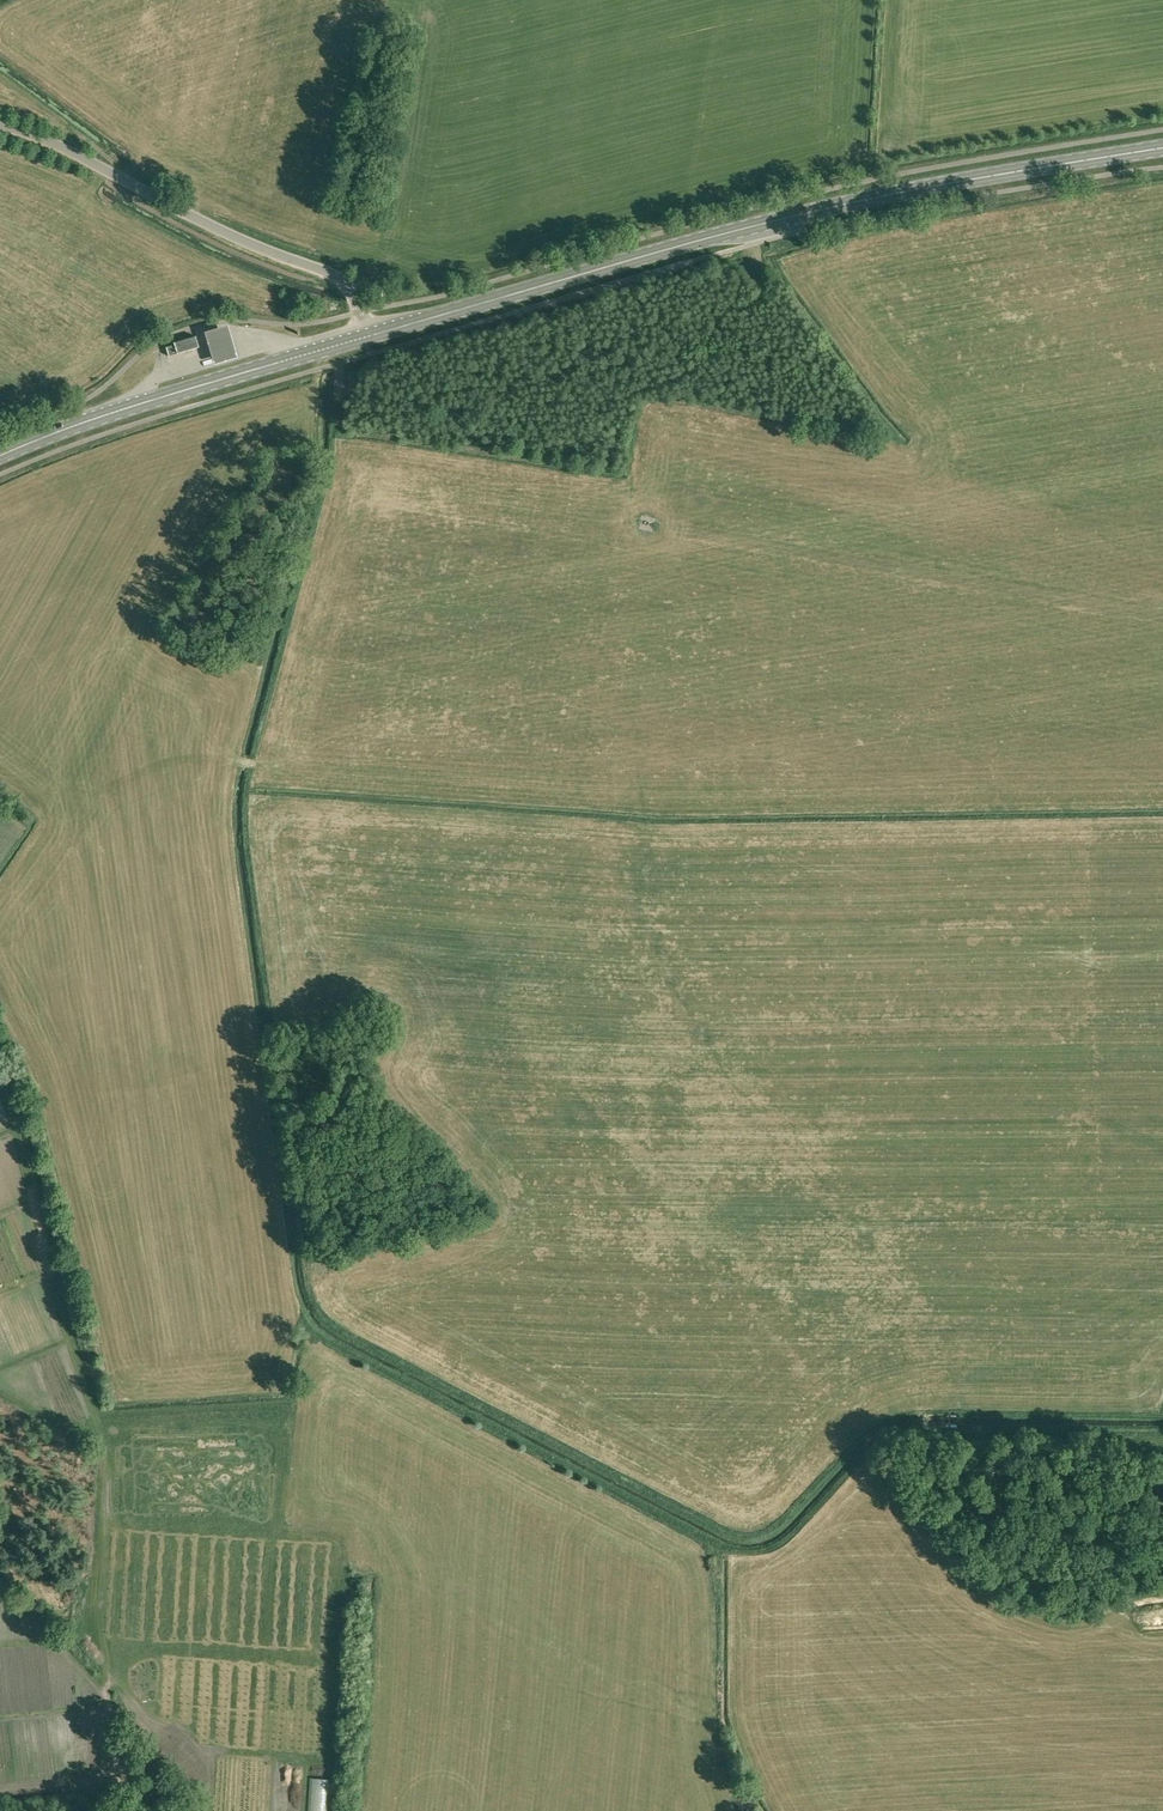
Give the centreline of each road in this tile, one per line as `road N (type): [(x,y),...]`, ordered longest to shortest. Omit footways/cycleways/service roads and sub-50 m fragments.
road 1 (secondary): [(364,337),(823,210),(1162,149)]
road 2 (unclassified): [(0,125),(336,278),(357,313)]
road 3 (secondary): [(0,456),(135,404),(364,337)]

